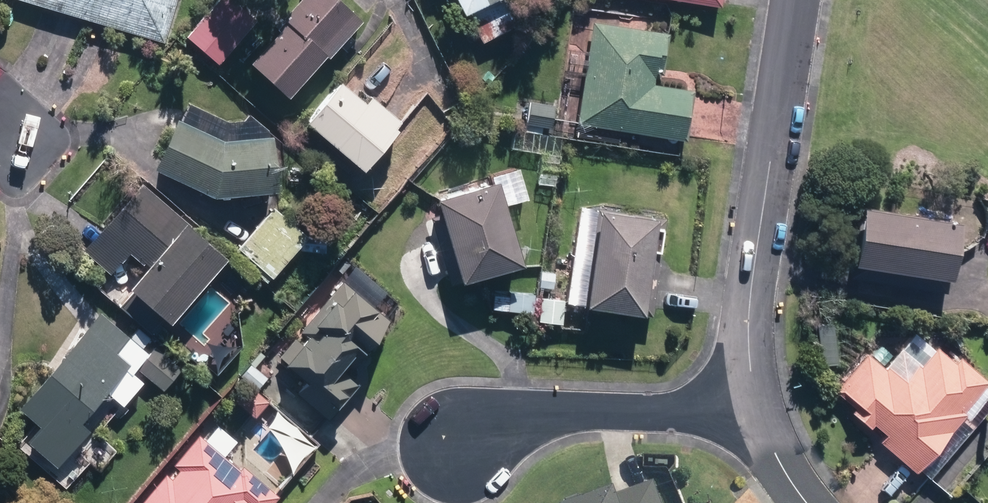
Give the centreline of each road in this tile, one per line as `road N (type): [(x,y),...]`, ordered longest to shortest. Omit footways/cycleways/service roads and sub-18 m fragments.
road 1 (residential): [(796,0),(752,294),(751,407)]
road 2 (residential): [(751,407),(533,417),(464,446)]

